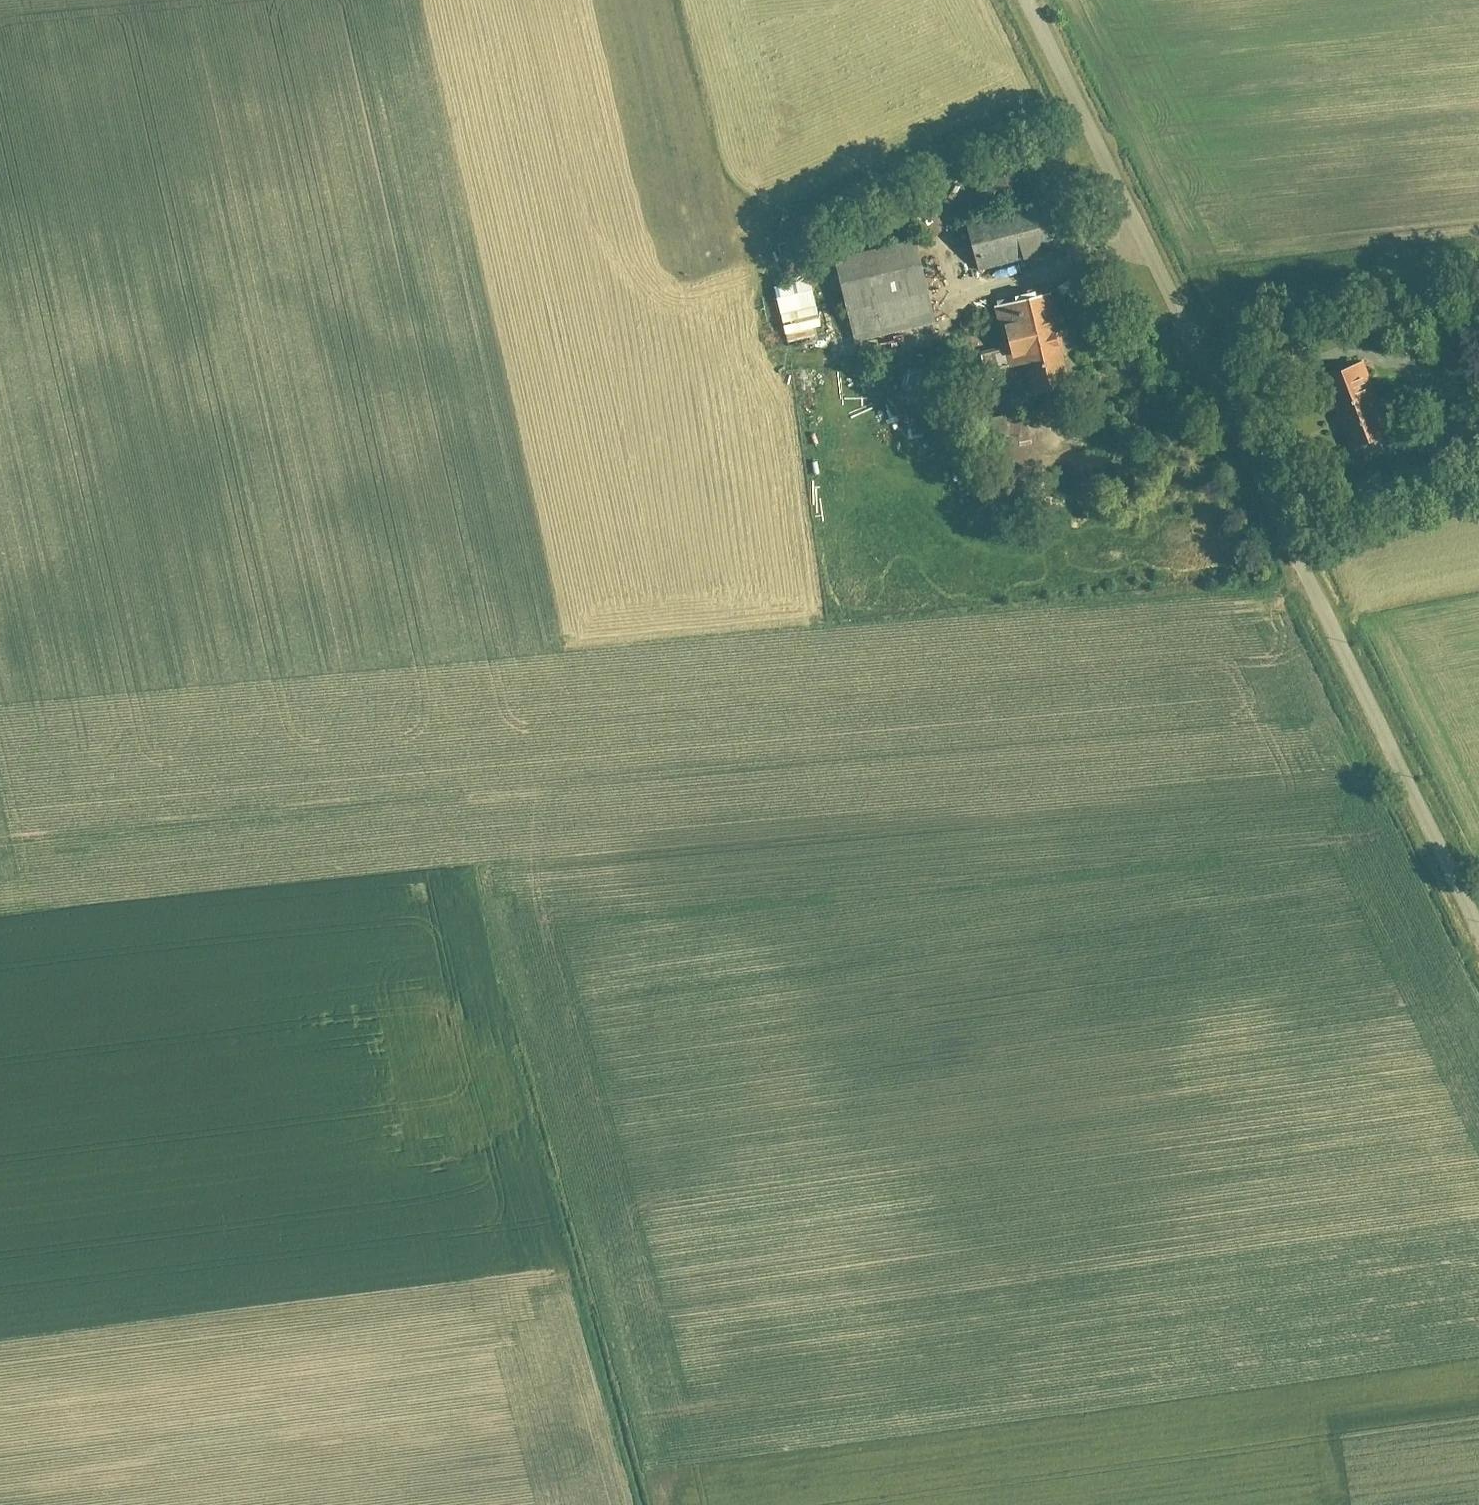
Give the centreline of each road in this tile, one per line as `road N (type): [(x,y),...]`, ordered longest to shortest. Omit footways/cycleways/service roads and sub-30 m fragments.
road 1 (unclassified): [(1478,936),(1385,738),(1322,573),(1042,0)]

